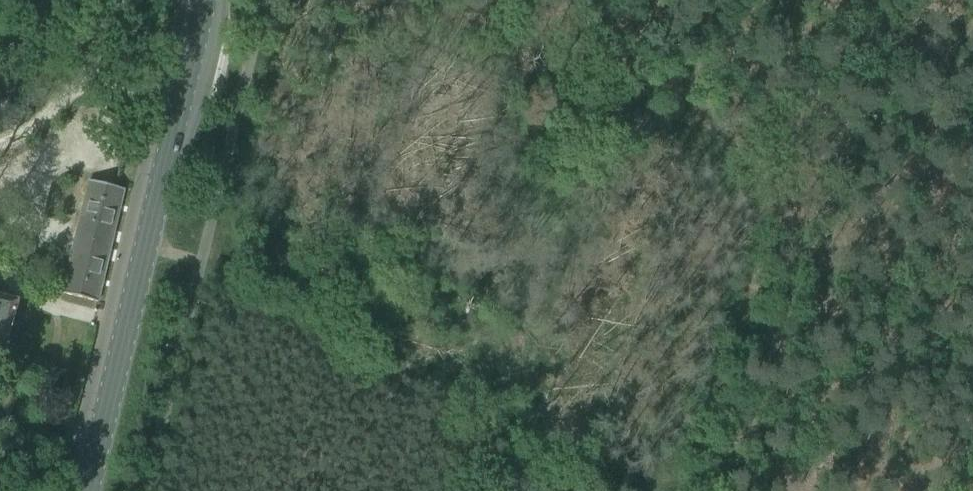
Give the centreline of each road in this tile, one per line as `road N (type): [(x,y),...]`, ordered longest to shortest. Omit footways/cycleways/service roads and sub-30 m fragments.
road 1 (secondary): [(87,490),(204,0)]
road 2 (track): [(939,355),(828,422),(688,484),(645,482),(576,457)]
road 3 (track): [(970,490),(971,443),(939,355),(972,320)]

